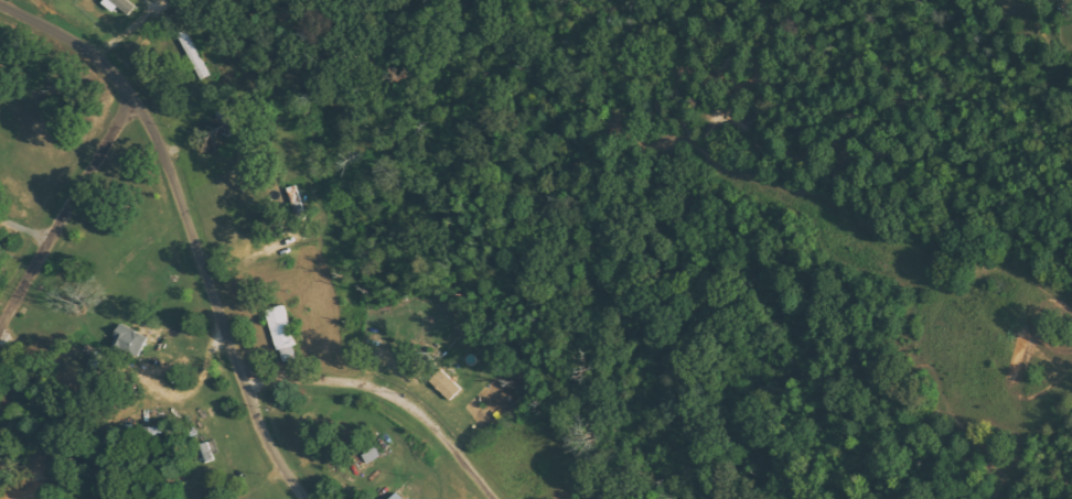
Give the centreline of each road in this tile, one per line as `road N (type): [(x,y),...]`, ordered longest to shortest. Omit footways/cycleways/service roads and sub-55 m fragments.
road 1 (residential): [(246,392),(171,176),(137,107)]
road 2 (residential): [(491,498),(431,430),(373,393),(246,392)]
road 3 (residential): [(137,107),(85,175),(0,323)]
road 4 (residential): [(137,107),(88,47),(0,6)]

